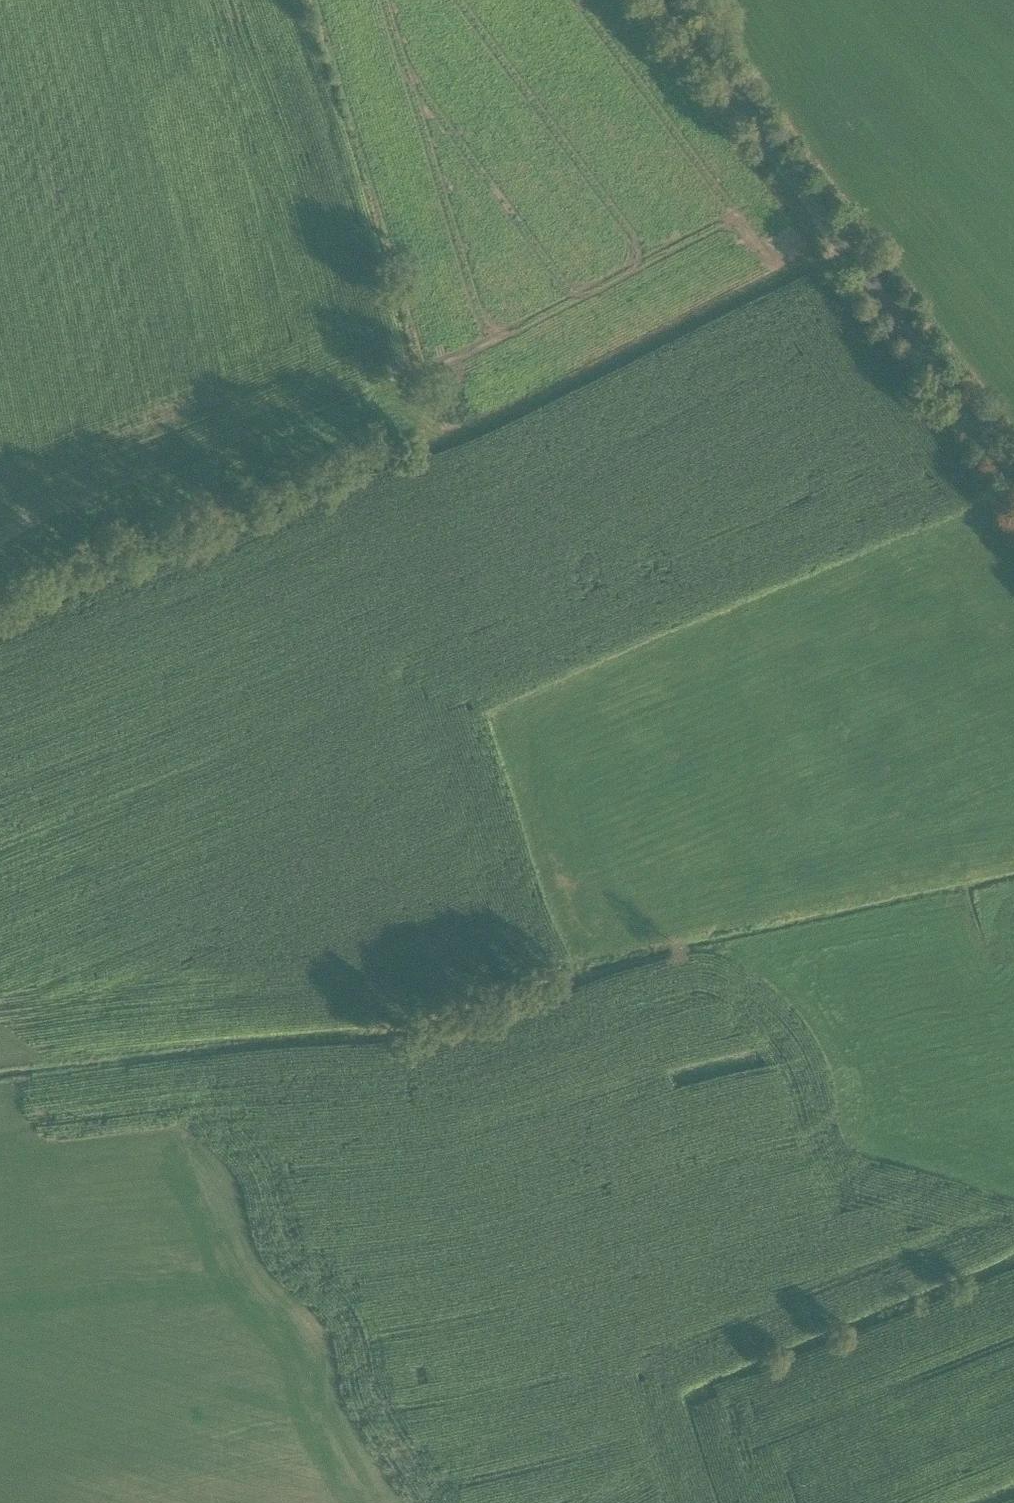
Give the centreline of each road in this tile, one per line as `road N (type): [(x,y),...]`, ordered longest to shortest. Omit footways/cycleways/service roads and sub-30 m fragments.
road 1 (unclassified): [(1013,482),(665,0)]

